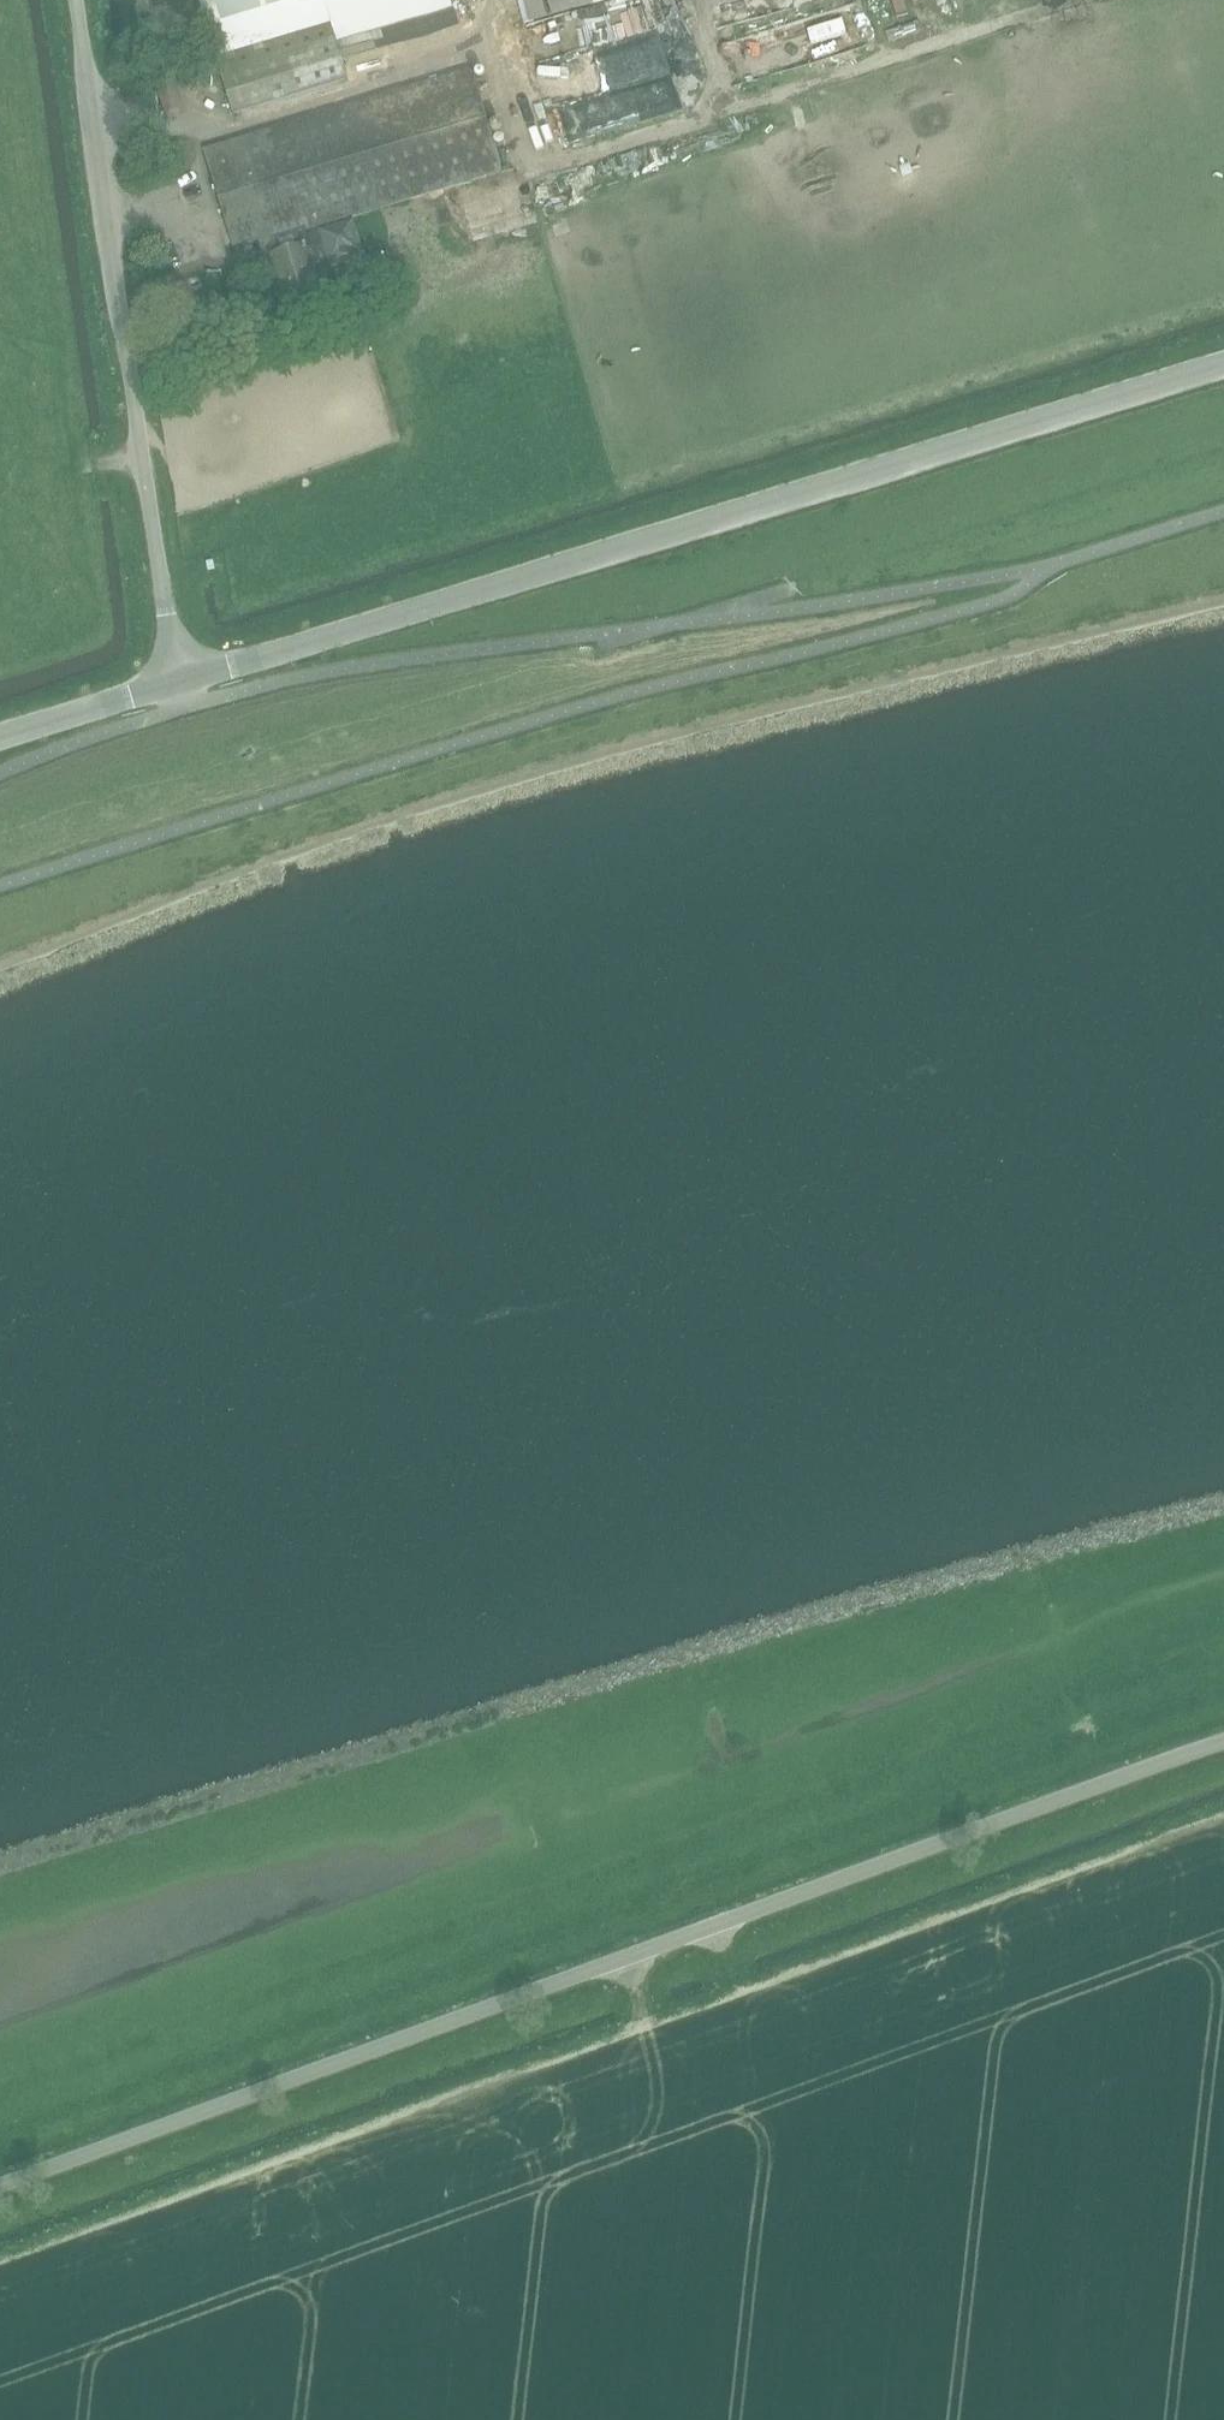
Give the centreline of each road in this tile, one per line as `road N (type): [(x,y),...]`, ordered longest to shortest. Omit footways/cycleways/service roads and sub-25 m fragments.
road 1 (unclassified): [(1223,1743),(0,2185)]
road 2 (tertiary): [(179,682),(1223,365)]
road 3 (unclassified): [(179,682),(77,0)]
road 4 (tertiary): [(0,739),(179,682)]

